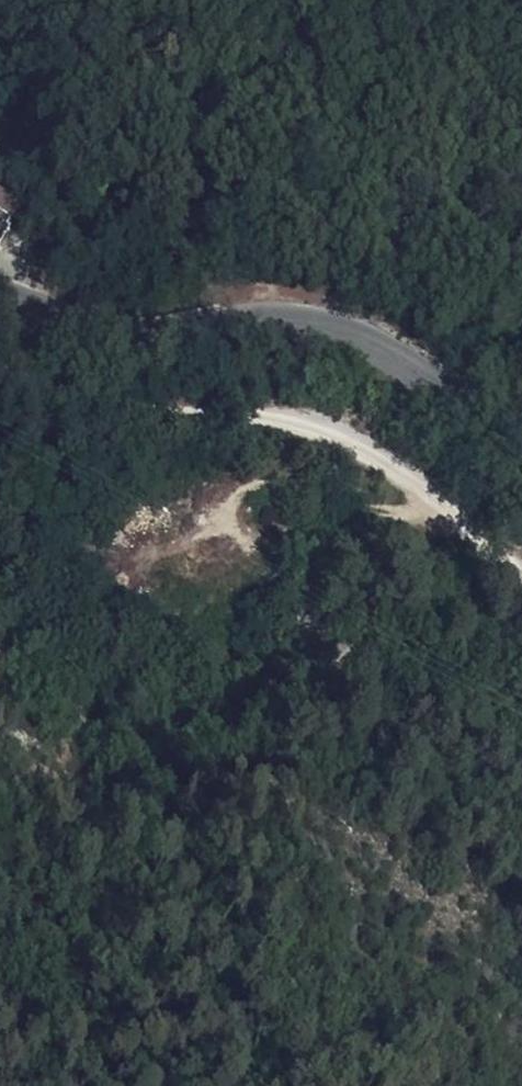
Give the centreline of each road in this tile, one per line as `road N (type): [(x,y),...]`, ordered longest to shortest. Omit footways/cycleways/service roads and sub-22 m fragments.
road 1 (track): [(521,565),(419,477),(355,438),(294,414),(0,366)]
road 2 (secondary): [(521,400),(294,308),(223,299),(136,310),(58,309),(0,292)]

